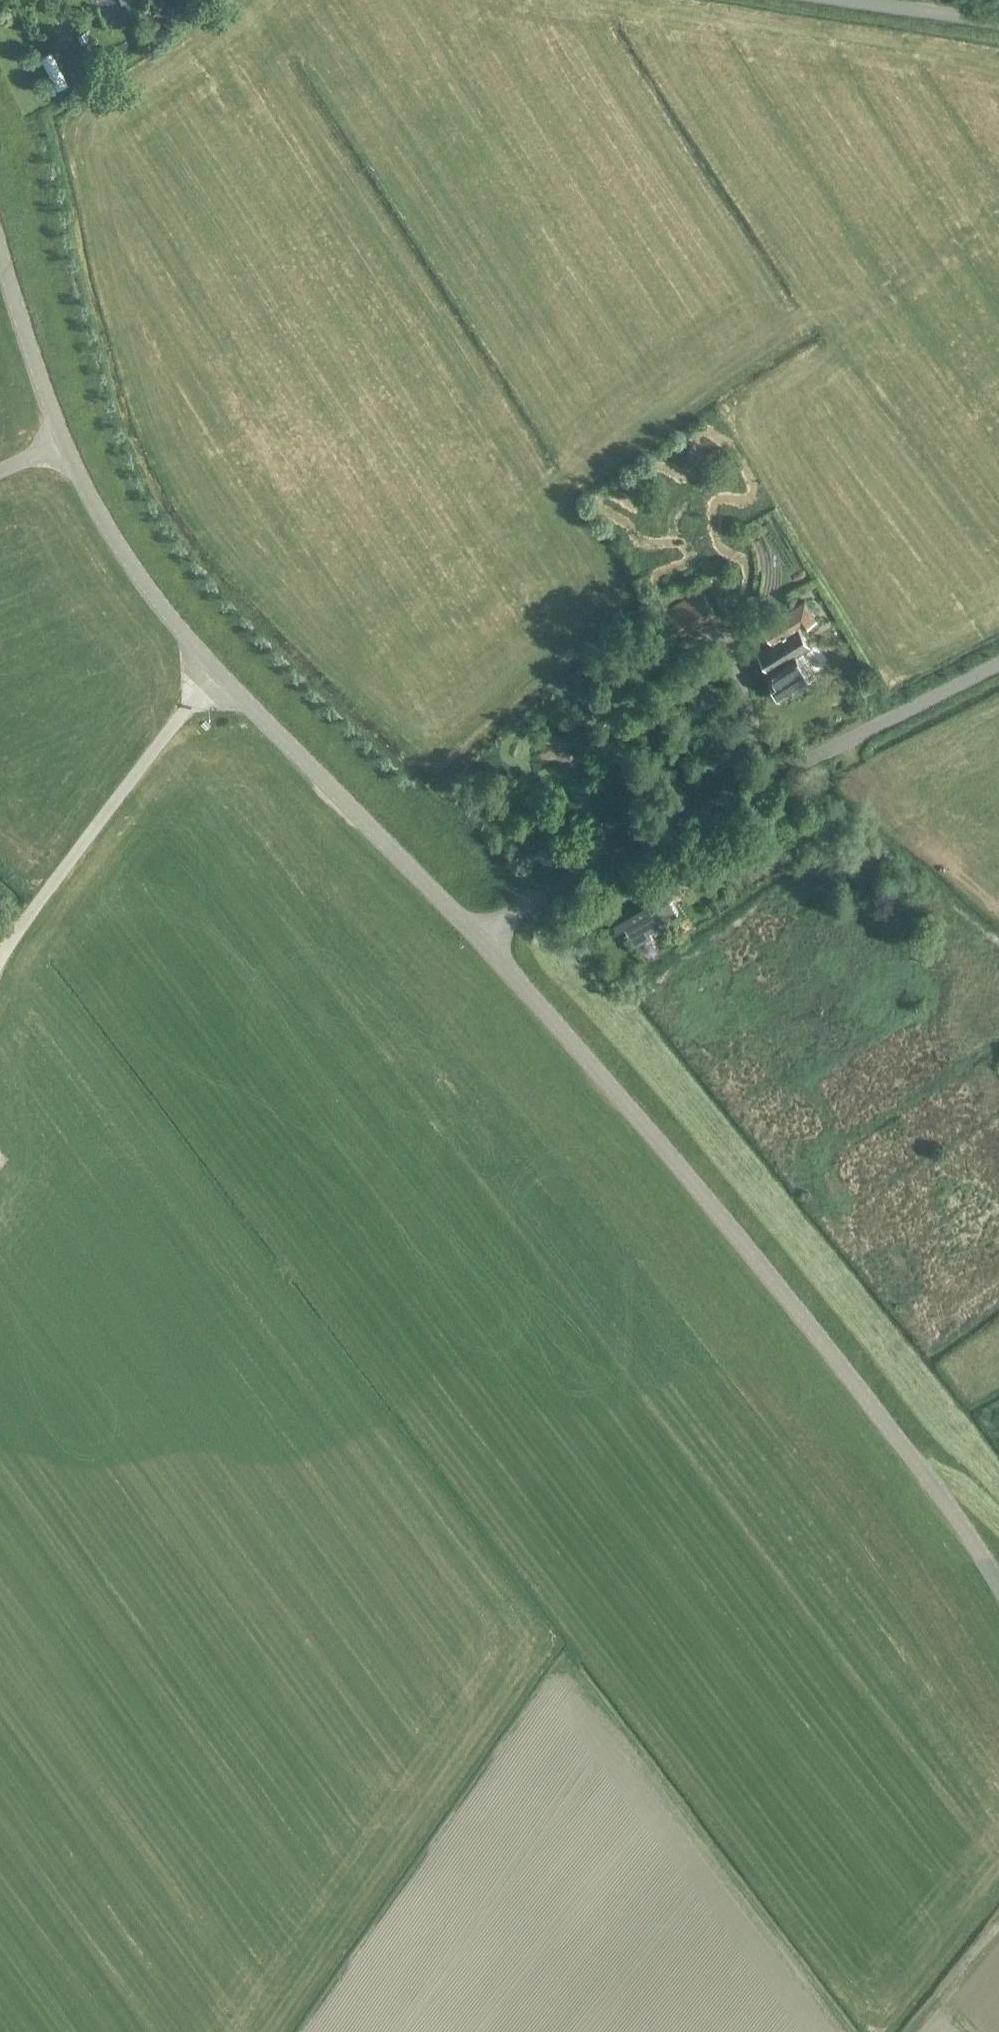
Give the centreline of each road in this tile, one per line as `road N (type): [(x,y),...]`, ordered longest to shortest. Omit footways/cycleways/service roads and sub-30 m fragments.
road 1 (tertiary): [(481,941),(216,673),(121,549),(50,407),(0,252)]
road 2 (tertiary): [(998,1585),(913,1460),(694,1184),(481,941)]
road 3 (unclassified): [(481,941),(530,901),(998,662)]
road 4 (unclassified): [(998,21),(853,0)]

